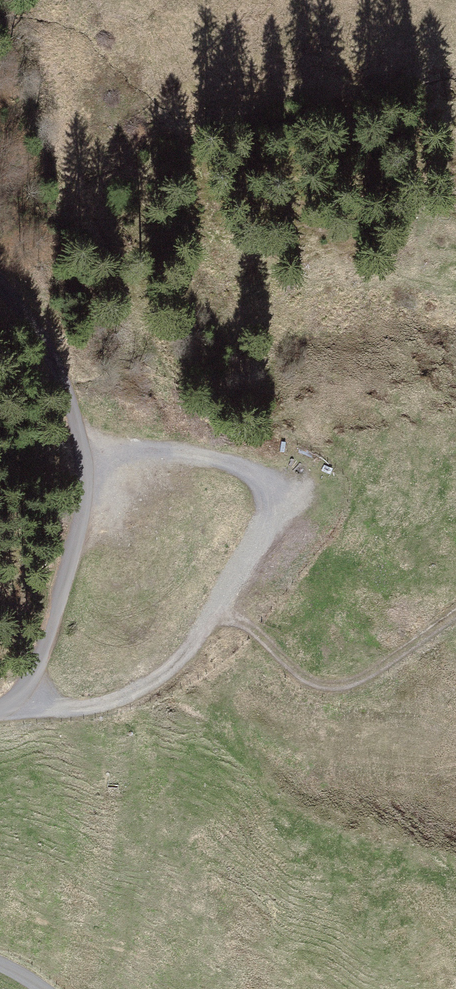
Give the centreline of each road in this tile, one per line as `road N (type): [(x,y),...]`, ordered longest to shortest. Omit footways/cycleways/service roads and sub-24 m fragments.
road 1 (track): [(0,721),(135,697),(190,655),(268,523),(253,478),(201,459),(83,451)]
road 2 (track): [(0,717),(37,696),(65,597),(83,451),(49,352),(0,285)]
road 3 (track): [(220,609),(310,682),(346,689),(455,611)]

